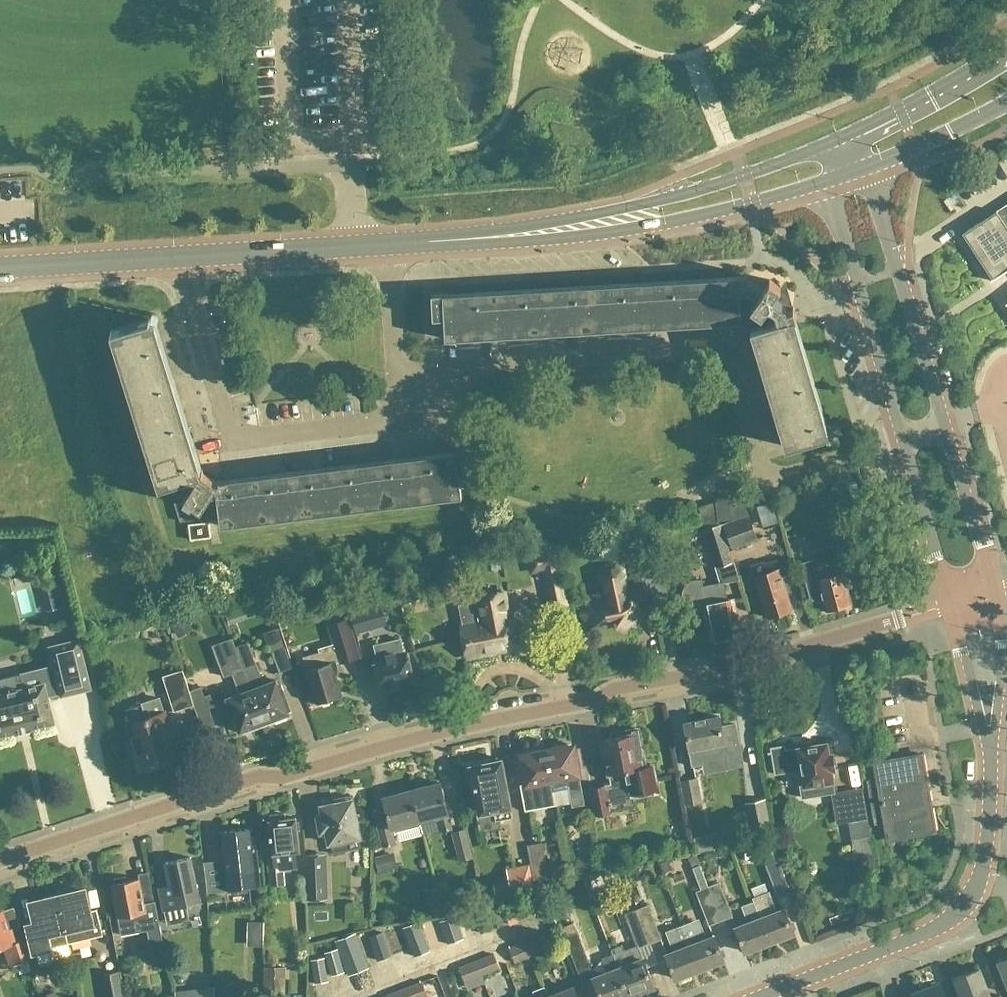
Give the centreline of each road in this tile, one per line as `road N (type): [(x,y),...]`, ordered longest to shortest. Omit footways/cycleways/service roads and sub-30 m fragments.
road 1 (residential): [(0,862),(259,778),(283,779),(457,729),(590,703),(614,690),(777,665),(799,650),(949,607)]
road 2 (residential): [(901,441),(799,474),(764,474),(725,355),(490,369),(456,378),(396,422)]
road 3 (residential): [(396,422),(236,443),(221,429),(176,258)]
road 4 (tertiary): [(795,985),(935,929),(965,906),(986,846),(990,748)]
road 5 (tertiary): [(944,429),(865,169)]
road 6 (tertiary): [(826,182),(901,441)]
road 7 (secondary): [(837,142),(601,223)]
road 8 (secondary): [(601,223),(662,224),(826,182)]
road 9 (secondary): [(385,245),(601,223)]
road 10 (secondary): [(176,258),(385,245)]
road 11 (secondary): [(1006,51),(837,142)]
road 12 (residential): [(396,422),(385,245)]
road 13 (secondary): [(0,269),(176,258)]
road 14 (tertiary): [(901,441),(949,607)]
road 15 (tertiary): [(994,593),(944,429)]
road 16 (tertiary): [(990,748),(1004,669),(994,593)]
road 17 (secondary): [(865,169),(1006,106)]
road 18 (tertiary): [(949,607),(990,748)]

